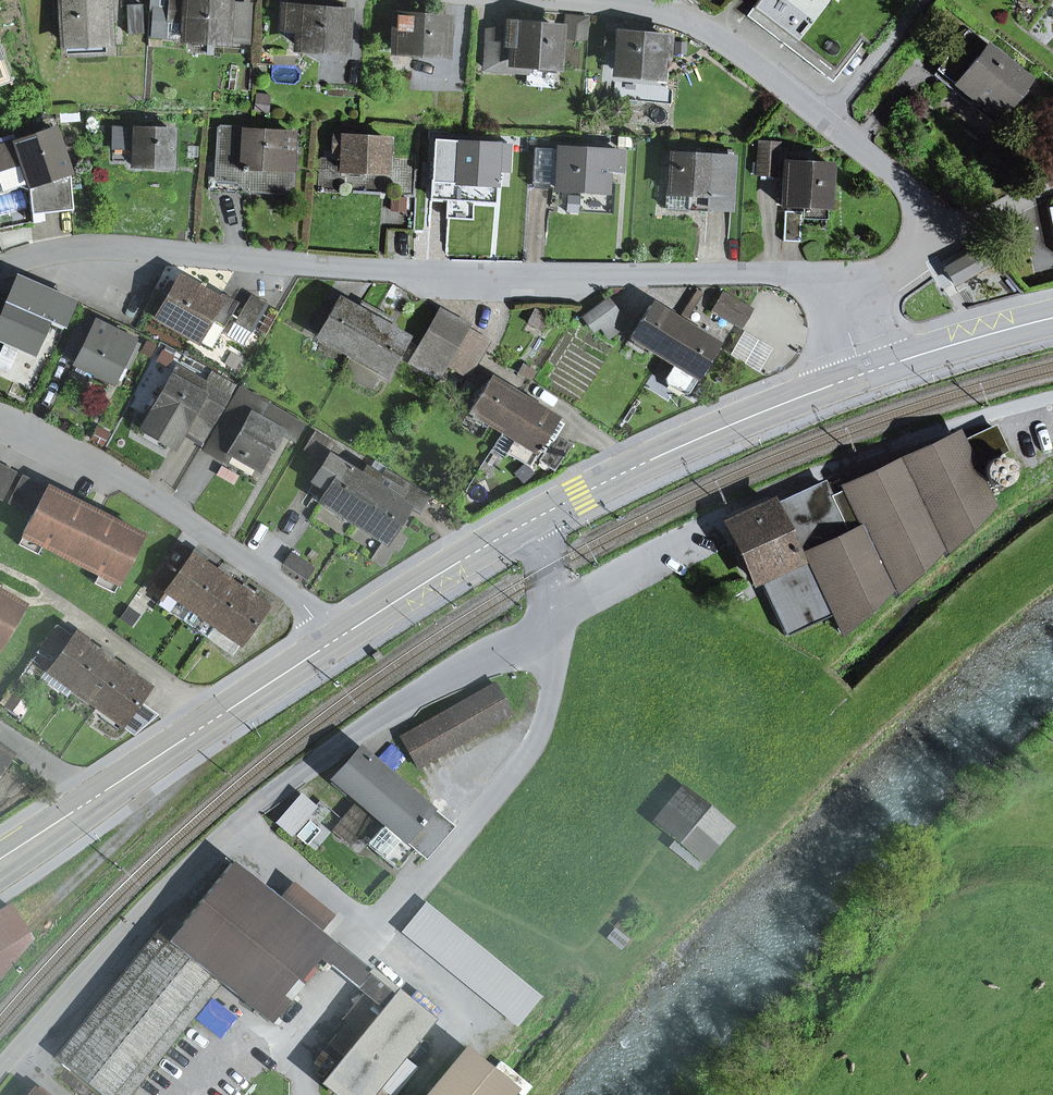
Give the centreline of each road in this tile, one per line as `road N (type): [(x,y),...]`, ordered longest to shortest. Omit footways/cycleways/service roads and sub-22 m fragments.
road 1 (residential): [(842,304),(814,282),(771,272),(390,270),(101,246),(0,269)]
road 2 (residential): [(0,1069),(145,908),(232,826),(328,752),(553,611)]
road 3 (residential): [(553,611),(784,489),(934,429),(1052,396)]
road 4 (residential): [(0,419),(102,465),(191,523),(301,602),(331,643)]
road 5 (primary): [(331,643),(0,864)]
road 6 (primary): [(862,373),(710,431),(540,517)]
road 7 (residential): [(827,122),(691,19),(544,0)]
road 8 (primary): [(540,517),(331,643)]
road 9 (primary): [(1052,317),(862,373)]
road 10 (residential): [(915,258),(920,208),(905,185),(827,122)]
road 11 (residential): [(923,0),(827,122)]
road 12 (residential): [(915,258),(1052,186)]

